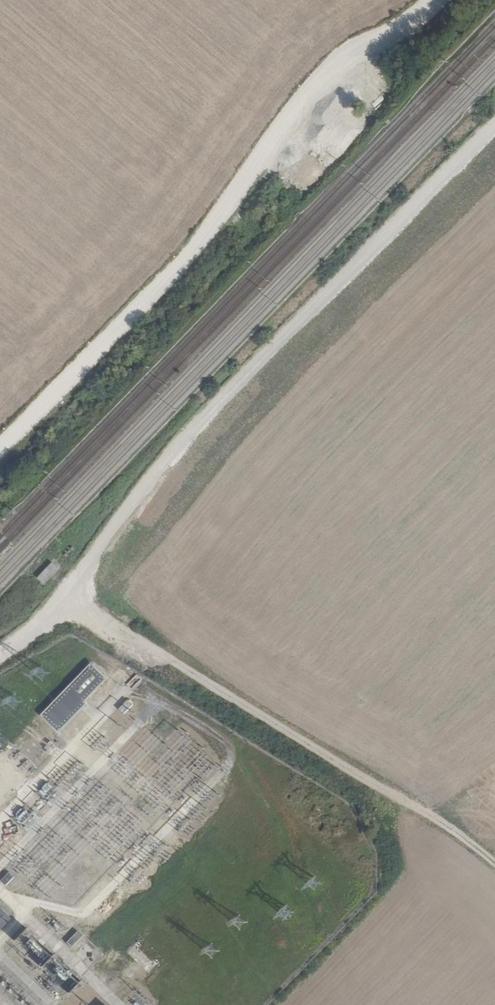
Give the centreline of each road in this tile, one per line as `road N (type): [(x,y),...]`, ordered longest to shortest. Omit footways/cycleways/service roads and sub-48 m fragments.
road 1 (track): [(71,599),(175,450),(494,123)]
road 2 (unclassified): [(433,0),(324,74),(176,269),(0,447)]
road 3 (track): [(494,865),(446,824),(71,599)]

